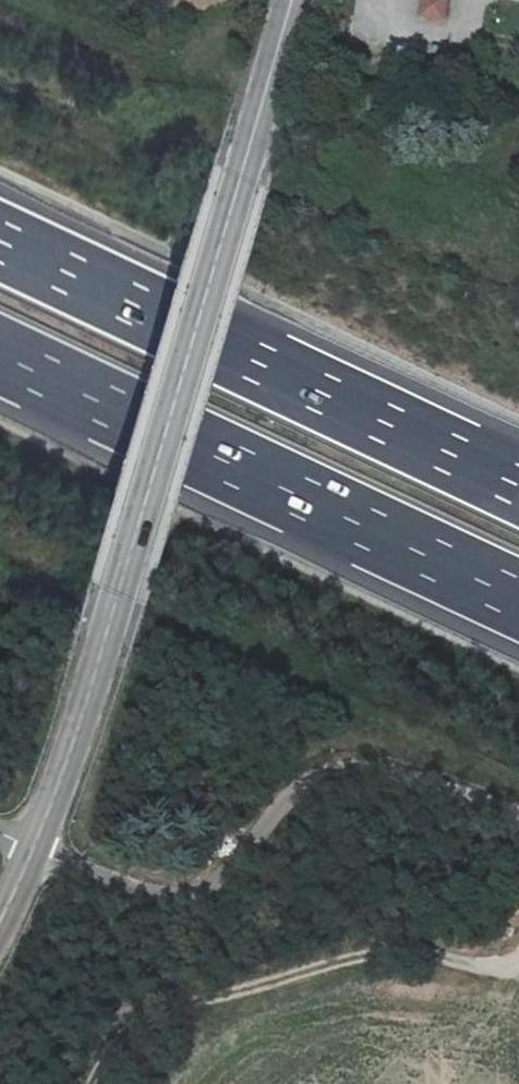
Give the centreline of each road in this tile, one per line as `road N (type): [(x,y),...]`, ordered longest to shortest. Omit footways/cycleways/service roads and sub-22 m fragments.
road 1 (tertiary): [(0,923),(86,705),(239,184)]
road 2 (track): [(0,835),(128,894),(202,896),(264,824),(340,770),(490,794),(518,815)]
road 3 (motorway): [(518,486),(0,241)]
road 4 (motorway): [(0,359),(518,602)]
road 5 (track): [(86,1083),(110,1029),(158,1003),(402,947),(518,972)]
road 6 (tertiary): [(293,0),(239,184)]

